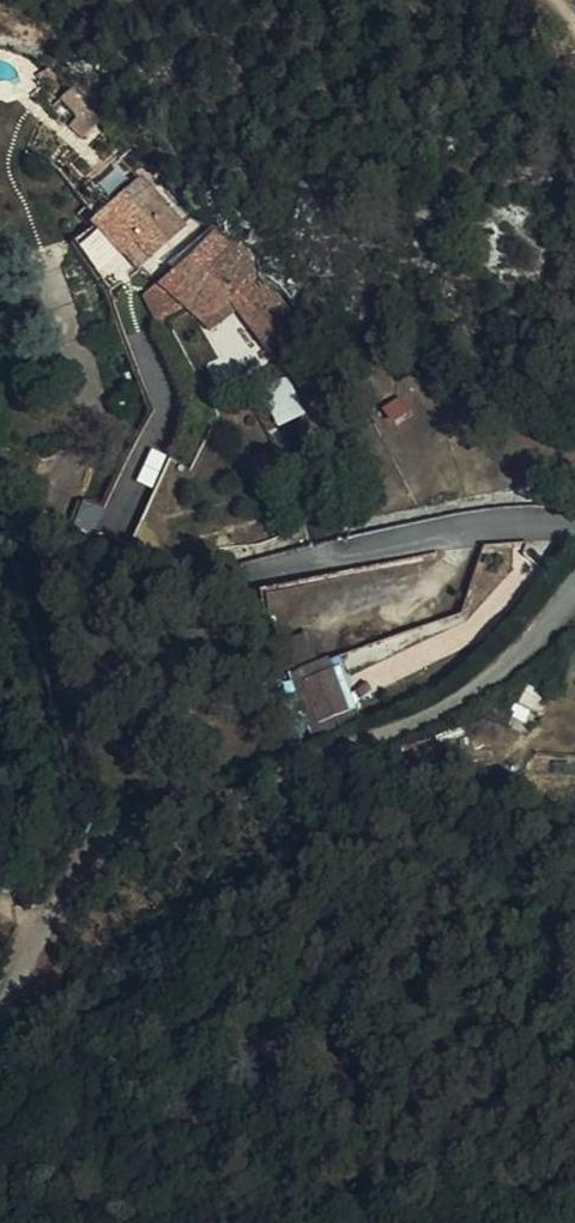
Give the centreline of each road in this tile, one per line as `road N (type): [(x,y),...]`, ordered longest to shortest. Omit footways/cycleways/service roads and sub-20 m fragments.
road 1 (unclassified): [(0,533),(184,579),(255,573),(473,526),(574,525)]

